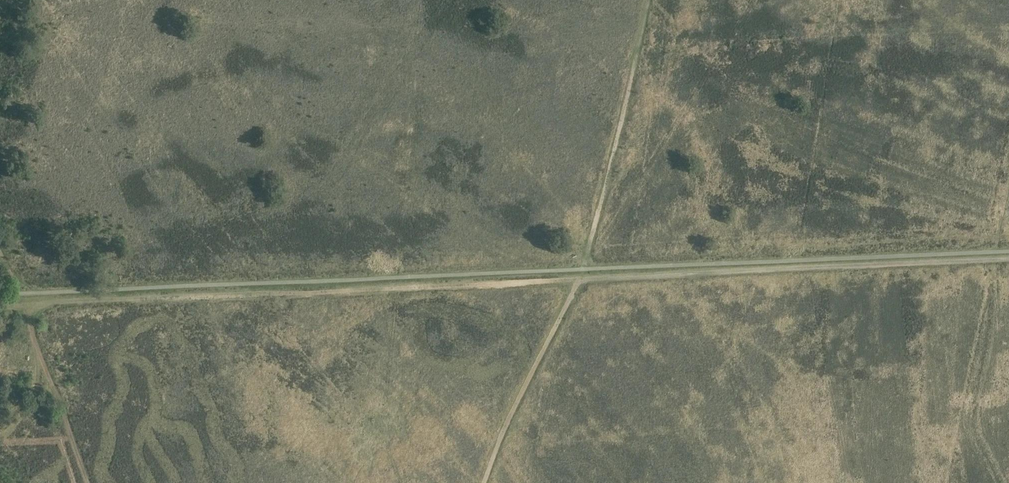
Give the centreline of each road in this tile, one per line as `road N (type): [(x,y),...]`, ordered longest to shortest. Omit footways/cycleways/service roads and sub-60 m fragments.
road 1 (track): [(22,305),(578,284)]
road 2 (track): [(578,284),(1008,263)]
road 3 (track): [(480,482),(578,284)]
road 4 (track): [(22,305),(87,482)]

